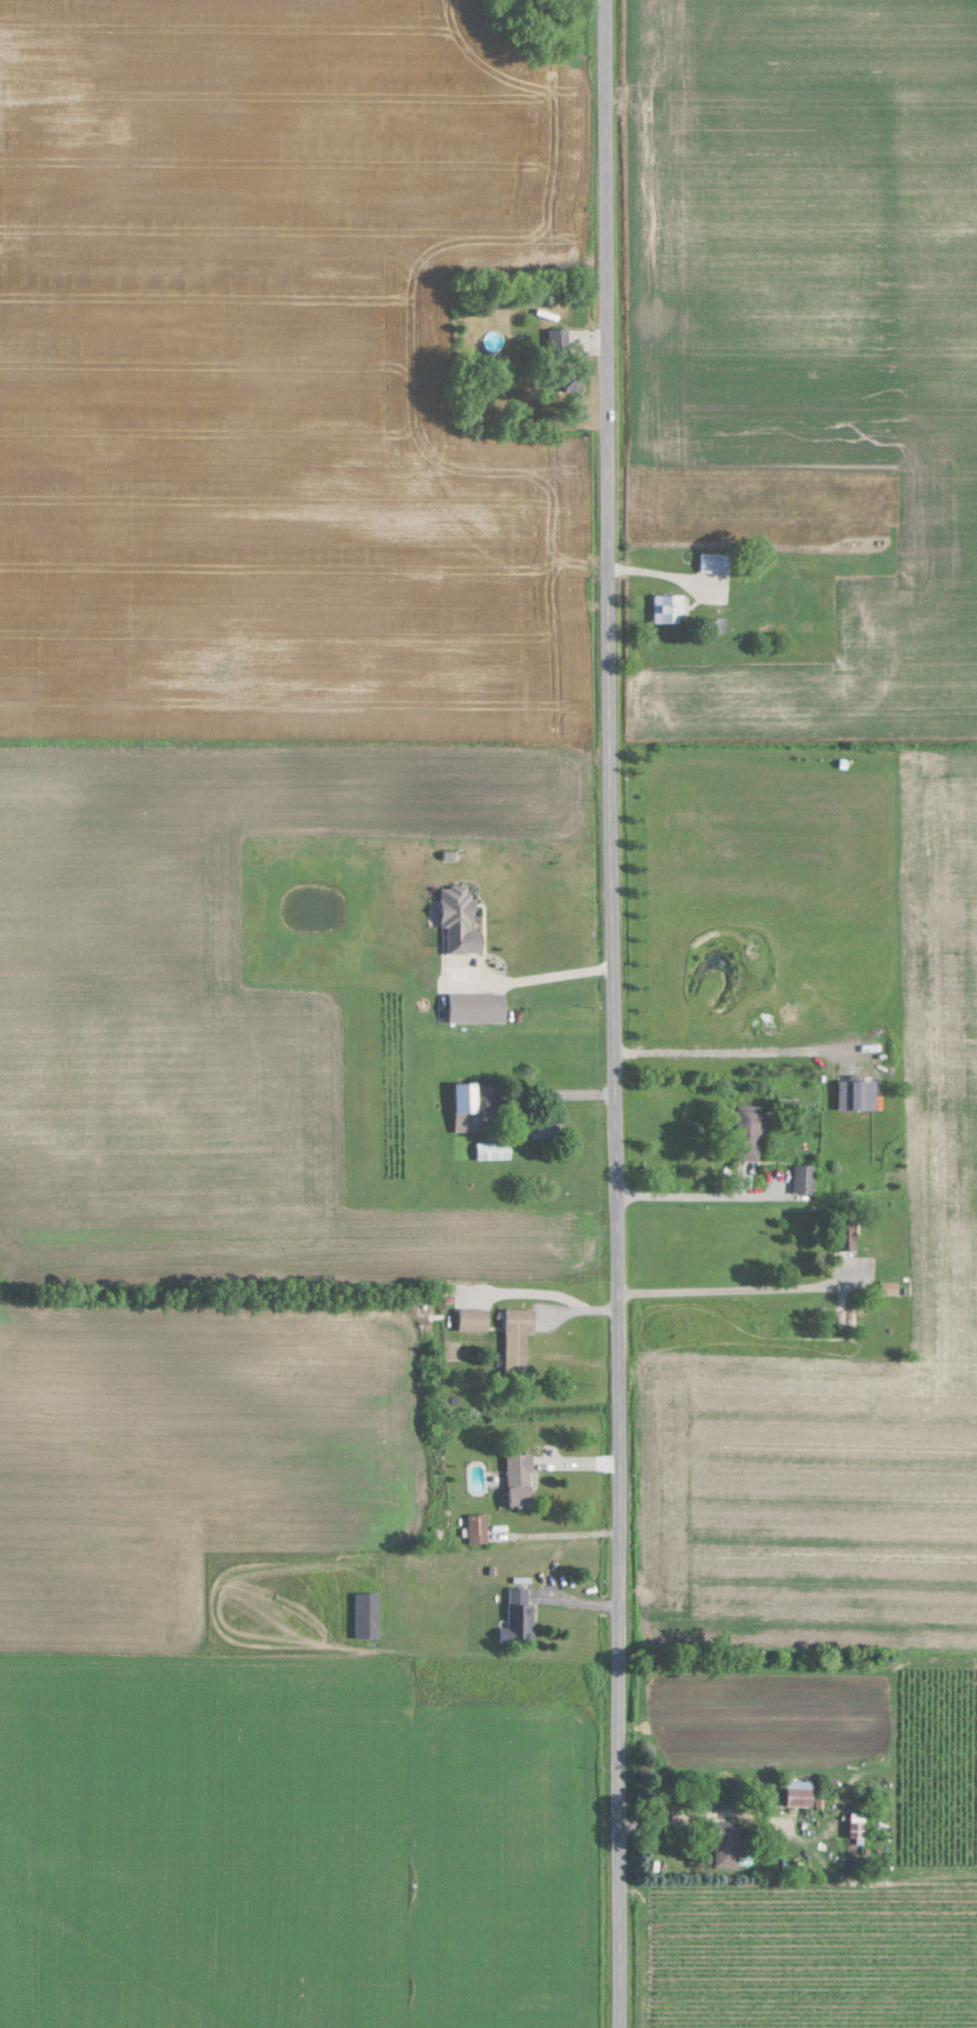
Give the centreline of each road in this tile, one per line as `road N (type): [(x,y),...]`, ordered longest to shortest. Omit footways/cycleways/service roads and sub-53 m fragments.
road 1 (residential): [(627,2027),(607,0)]

